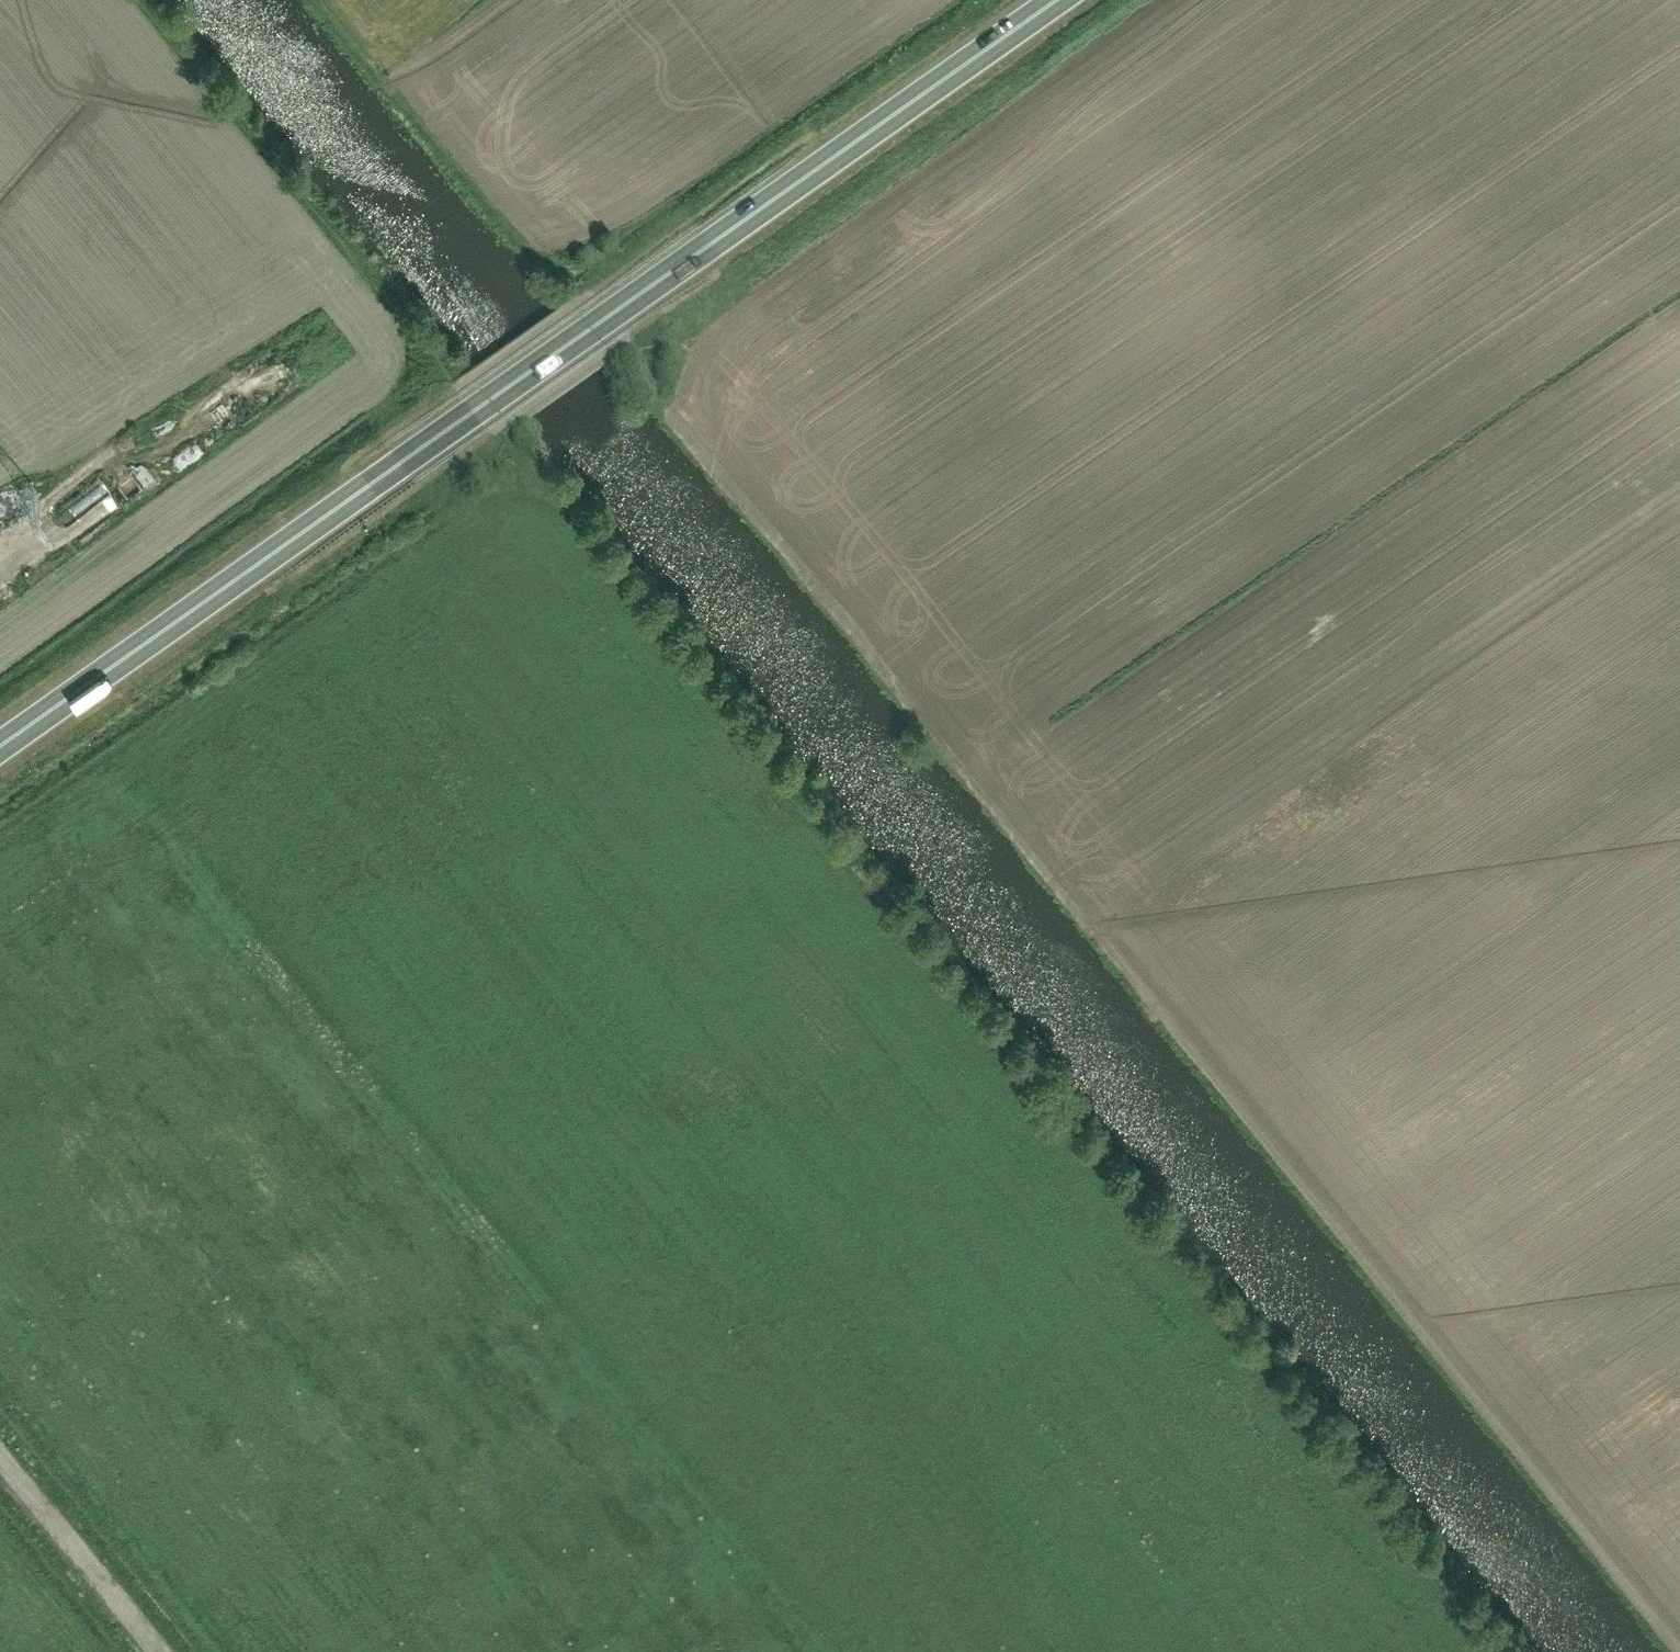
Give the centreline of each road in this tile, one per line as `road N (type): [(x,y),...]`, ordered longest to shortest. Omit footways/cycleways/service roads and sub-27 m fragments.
road 1 (trunk): [(0,747),(1055,0)]

